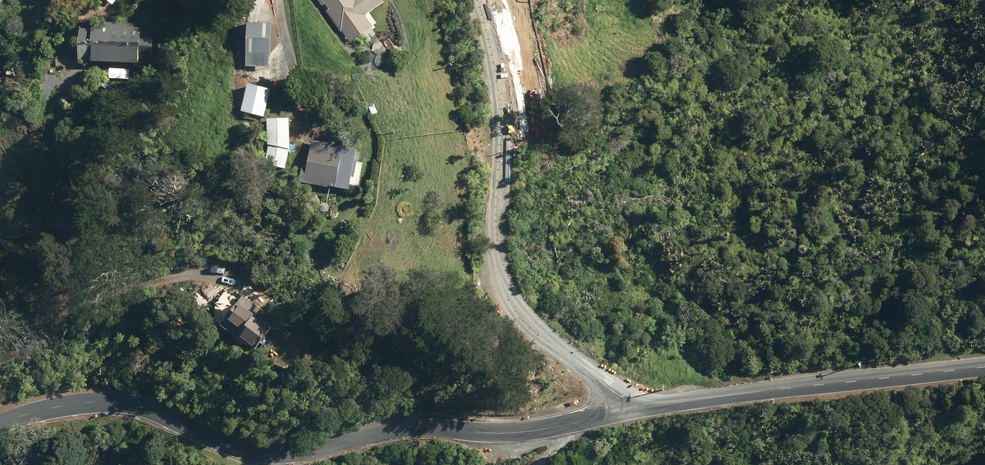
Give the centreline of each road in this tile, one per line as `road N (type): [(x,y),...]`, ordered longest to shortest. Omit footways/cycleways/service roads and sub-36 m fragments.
road 1 (unclassified): [(623,413),(515,433),(410,428),(277,456),(231,447),(125,404),(57,407),(0,424)]
road 2 (unclassified): [(477,0),(503,86),(497,271),(507,297),(620,397),(623,413)]
road 3 (unclassified): [(984,367),(623,413)]

